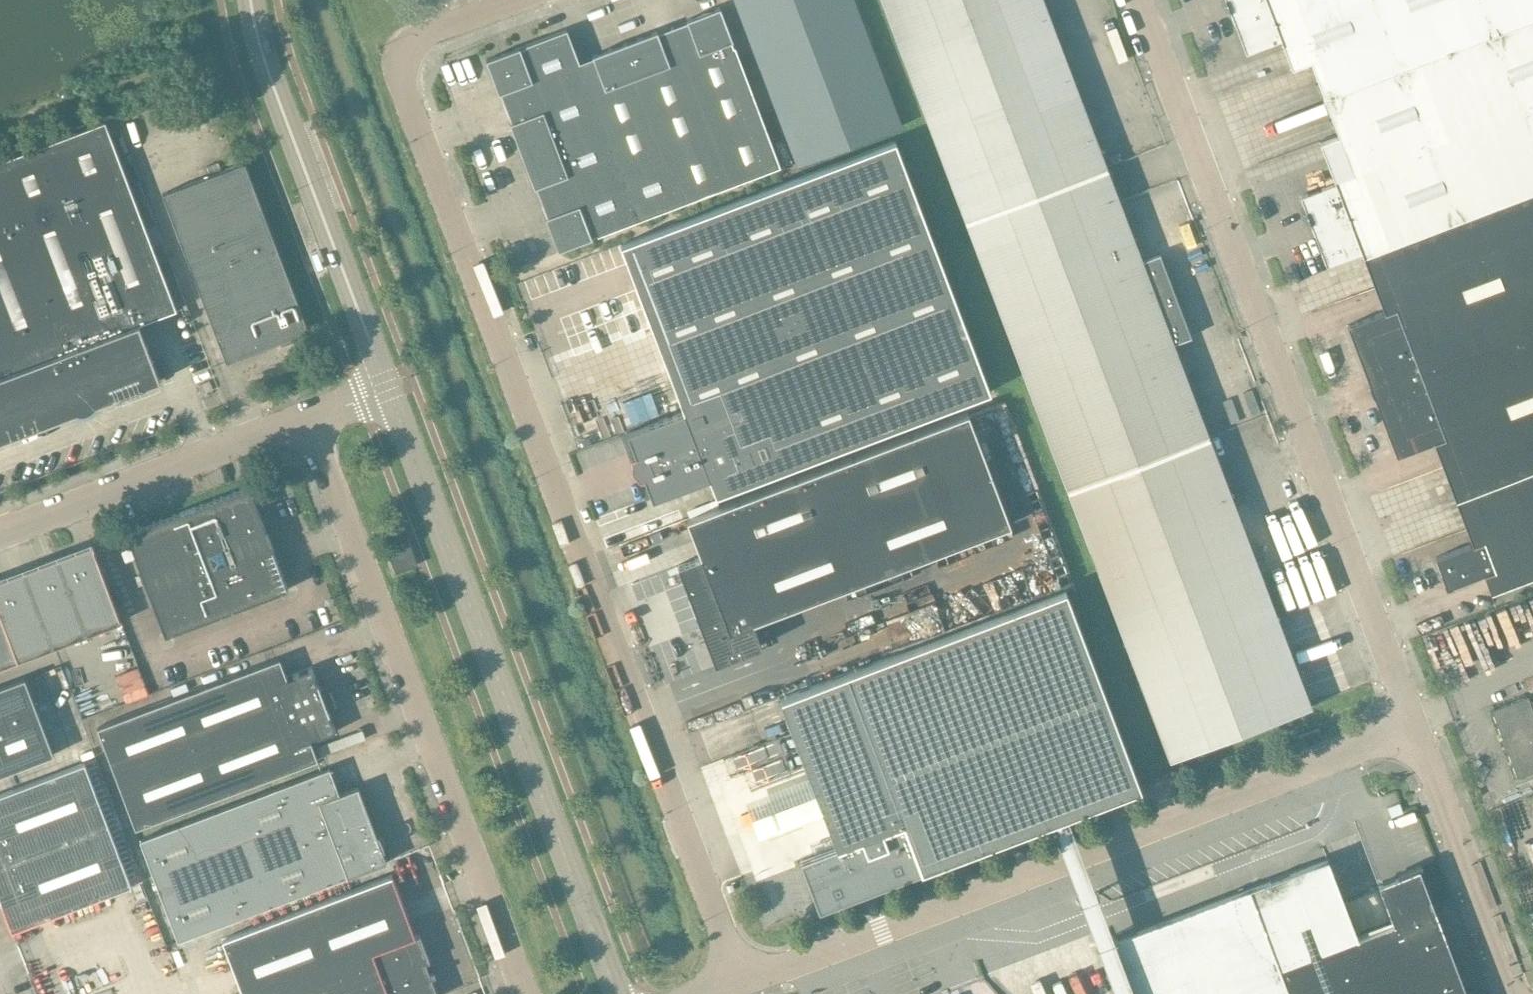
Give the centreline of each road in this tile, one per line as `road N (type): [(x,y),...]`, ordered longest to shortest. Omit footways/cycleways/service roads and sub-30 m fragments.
road 1 (unclassified): [(744,986),(404,90),(402,55),(411,43),(514,0)]
road 2 (unclassified): [(1411,731),(1135,0)]
road 3 (unclassified): [(744,986),(1411,731)]
road 4 (tertiary): [(617,993),(386,387)]
road 5 (unclassified): [(523,993),(307,420)]
road 6 (tertiary): [(386,387),(270,76),(251,0)]
road 7 (unclassified): [(0,539),(307,420)]
road 8 (unclassified): [(1511,993),(1411,731)]

